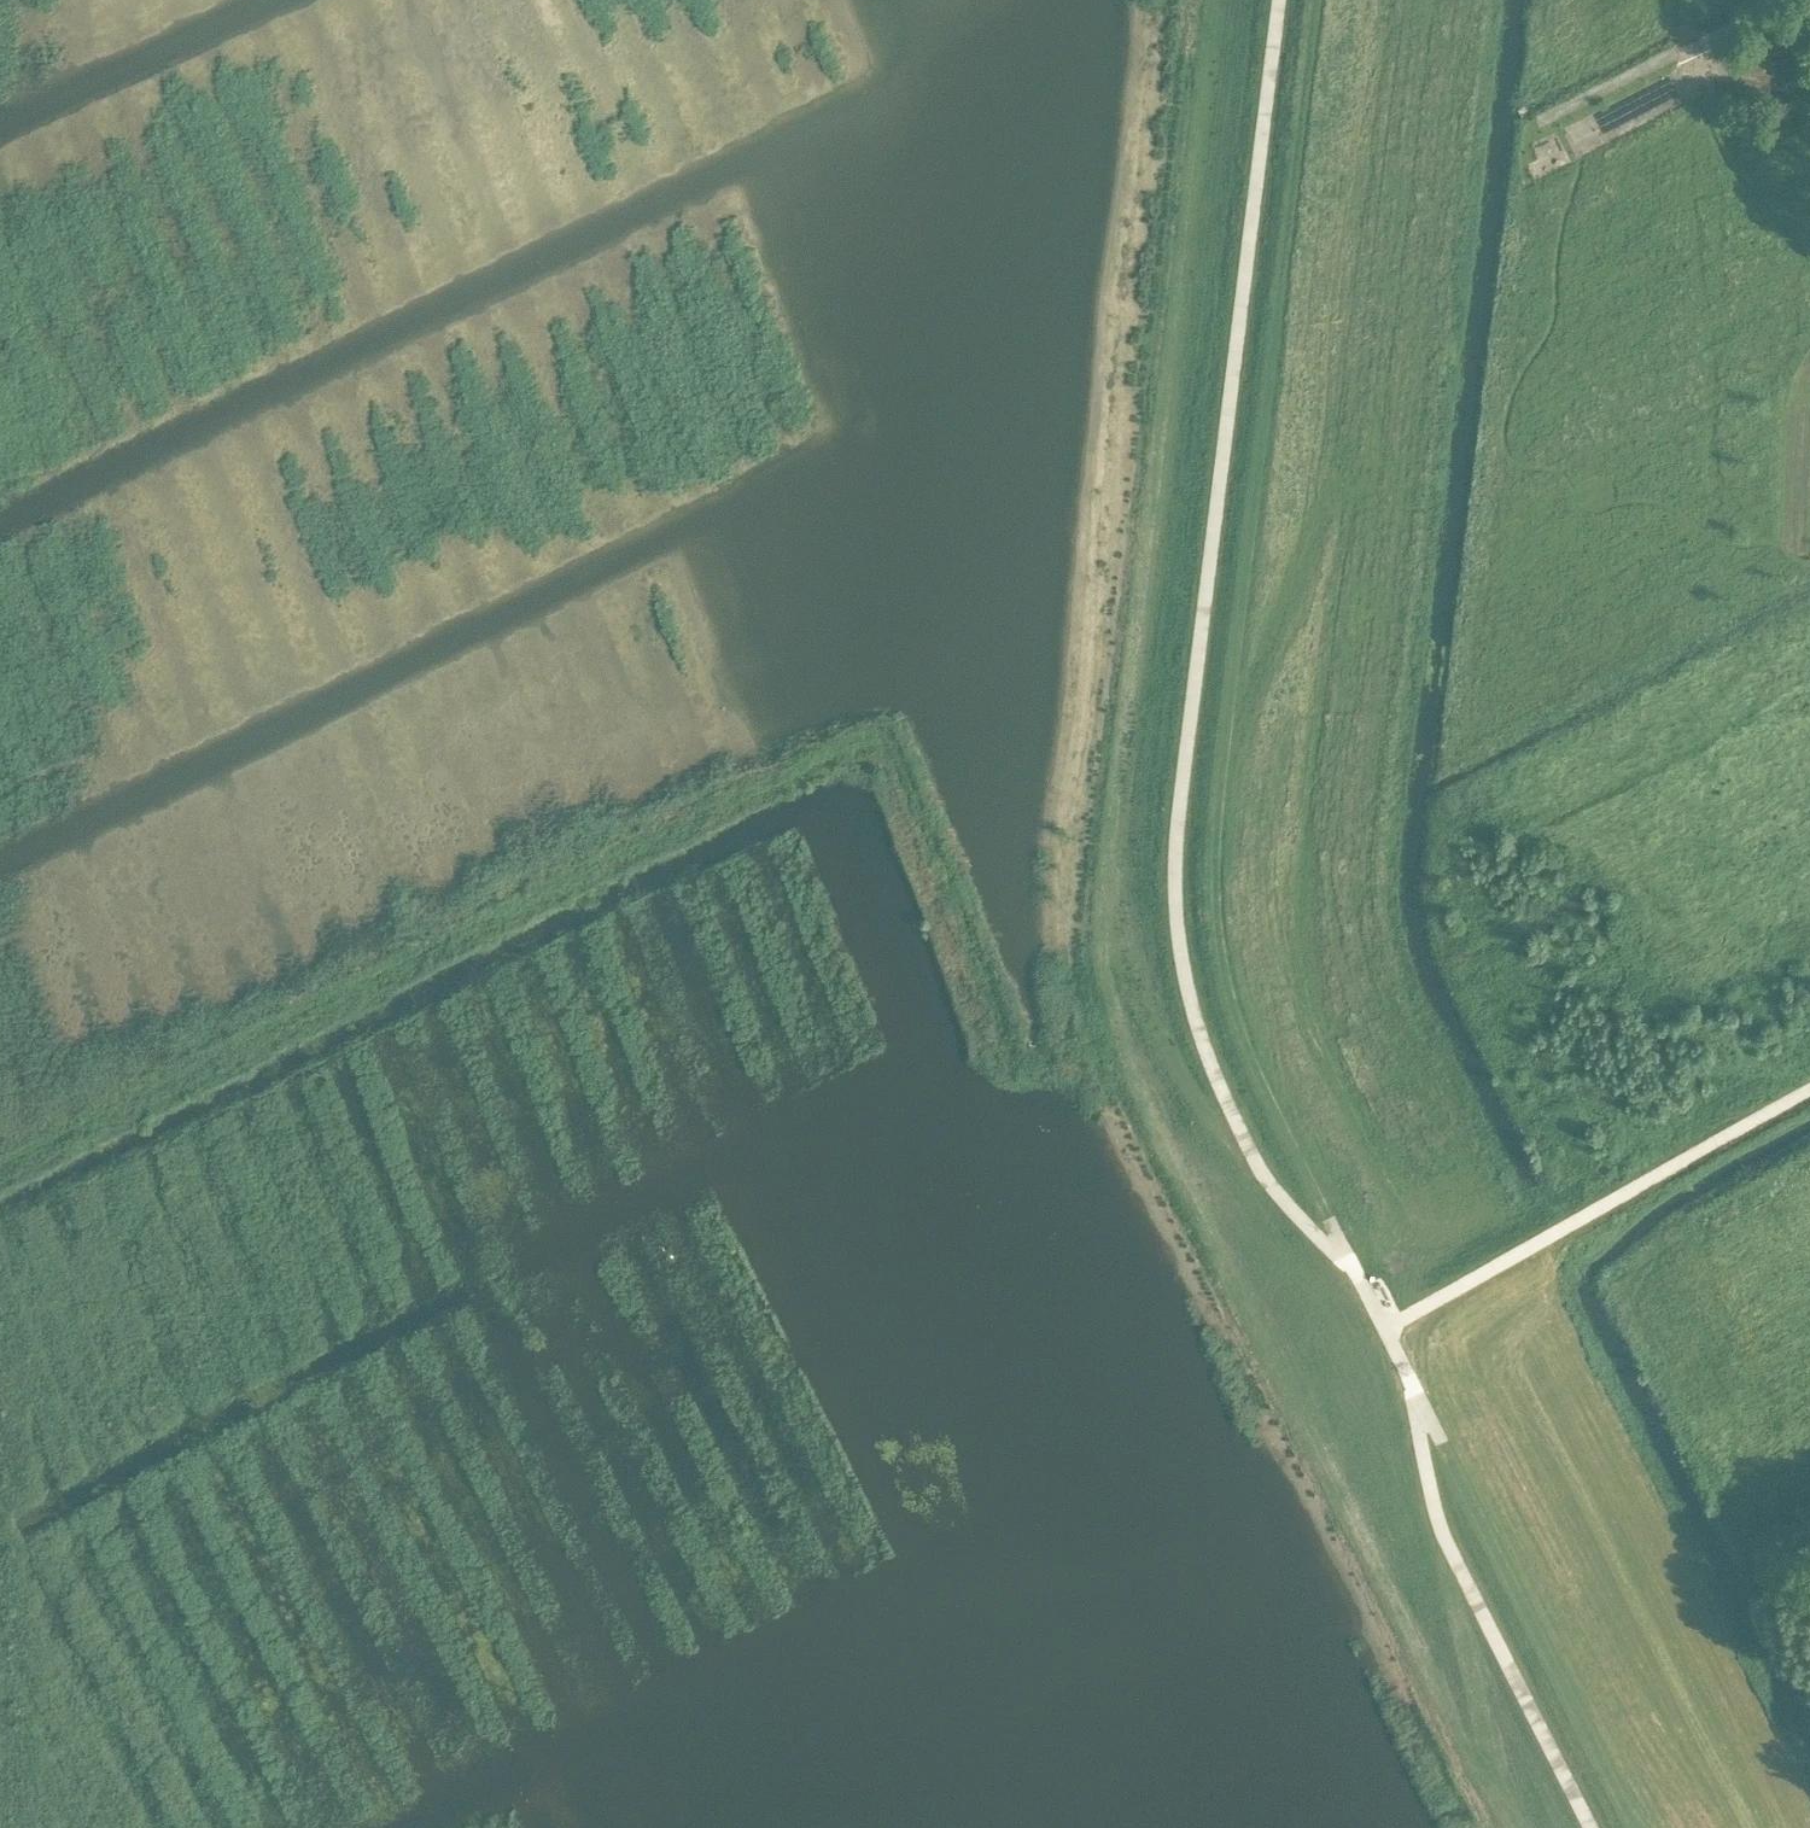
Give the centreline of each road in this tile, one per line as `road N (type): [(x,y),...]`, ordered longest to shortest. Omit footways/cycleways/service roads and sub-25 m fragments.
road 1 (track): [(1316,0),(1211,863),(1220,951),(1241,1032),(1370,1302)]
road 2 (track): [(1631,1827),(1398,1356)]

